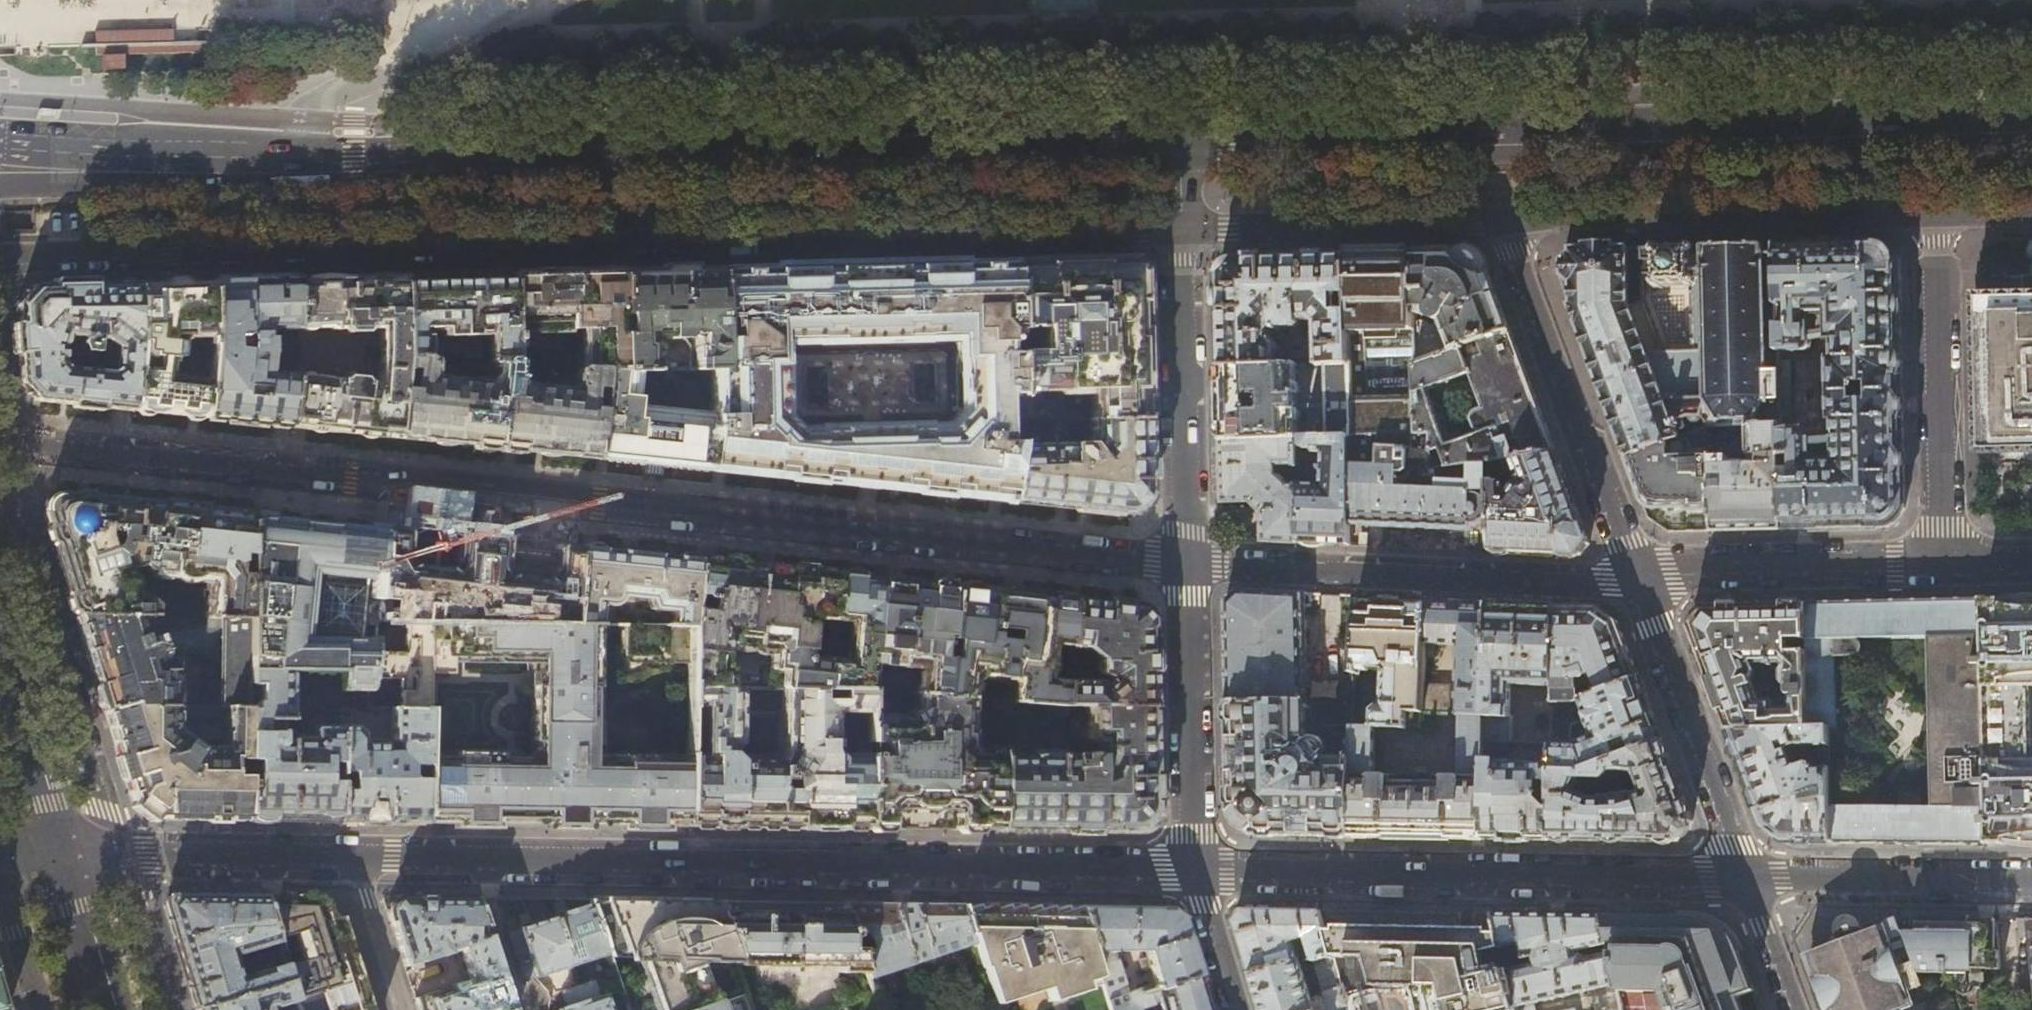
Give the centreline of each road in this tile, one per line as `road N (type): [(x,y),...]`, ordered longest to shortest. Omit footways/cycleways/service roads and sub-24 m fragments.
road 1 (residential): [(0,436),(1186,563)]
road 2 (residential): [(0,262),(1181,230)]
road 3 (residential): [(1197,875),(51,853)]
road 4 (primary): [(1182,143),(355,167),(49,167)]
road 5 (primary): [(2031,126),(1182,143)]
road 6 (residential): [(1747,880),(1197,875)]
road 7 (residential): [(1637,578),(1186,563)]
road 8 (residential): [(1504,220),(1934,212)]
road 9 (residential): [(1637,578),(1504,220)]
road 10 (residential): [(1934,212),(1943,563)]
road 11 (residential): [(1181,230),(1186,563)]
road 12 (residential): [(1181,230),(1504,220)]
road 13 (residential): [(1747,880),(1637,578)]
road 14 (residential): [(1186,563),(1197,875)]
road 15 (residential): [(1943,563),(1637,578)]
road 16 (residential): [(2031,882),(1747,880)]
road 17 (primary): [(51,853),(0,691)]
road 18 (primary): [(100,1009),(51,853)]
road 19 (residential): [(1197,875),(1235,1009)]
road 20 (residential): [(1795,1009),(1747,880)]

